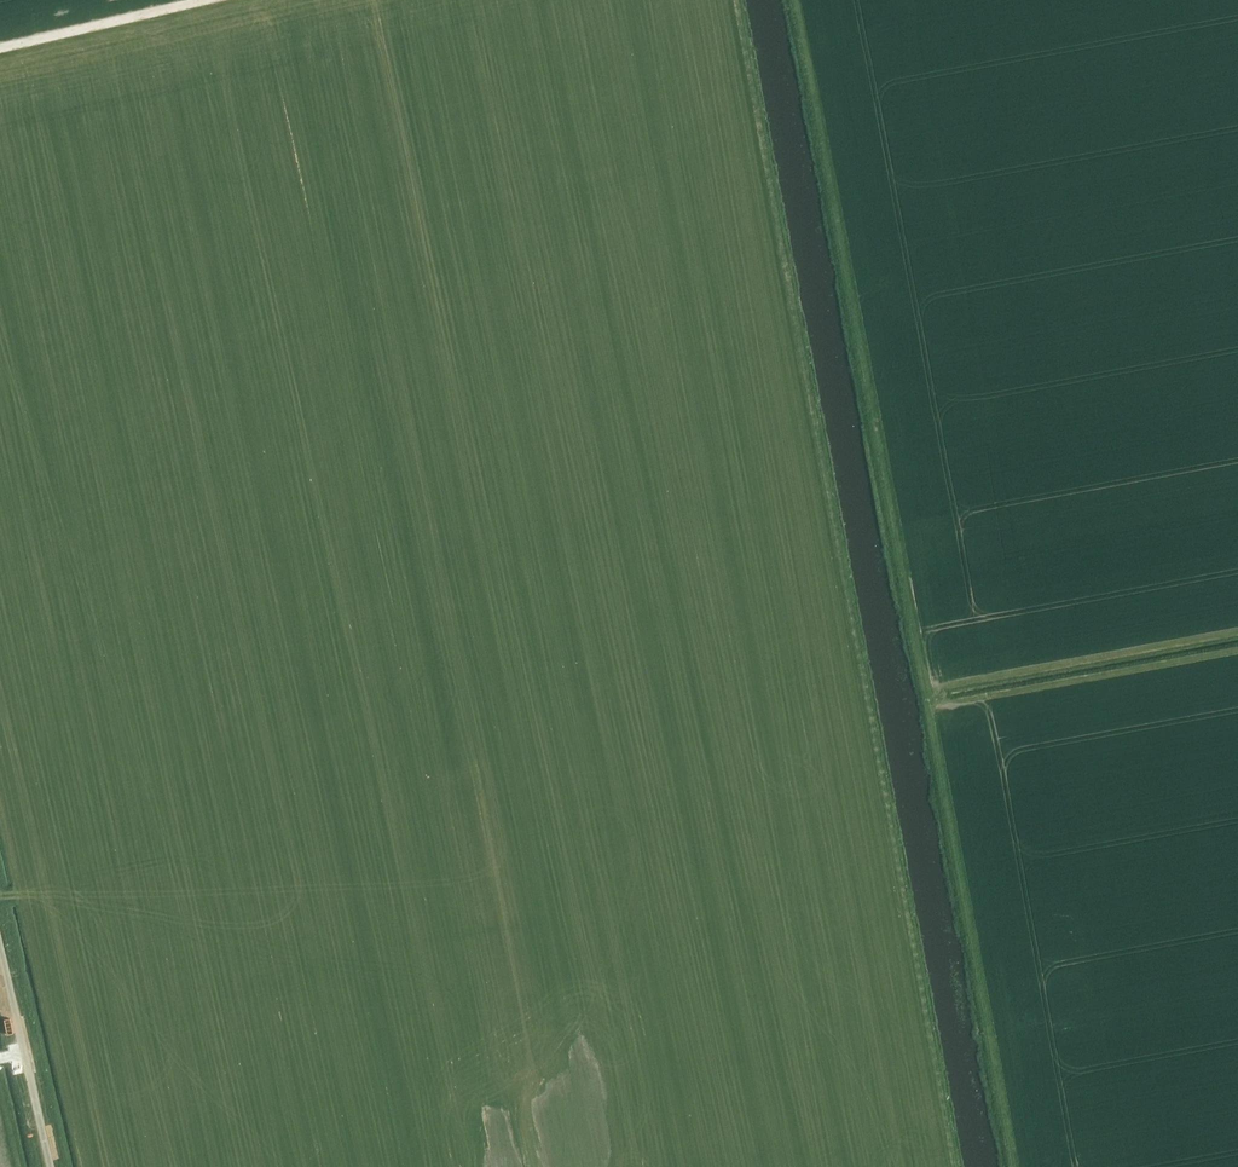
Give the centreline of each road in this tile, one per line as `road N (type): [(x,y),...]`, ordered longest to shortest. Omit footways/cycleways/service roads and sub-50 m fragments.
road 1 (unclassified): [(49,1166),(0,955)]

